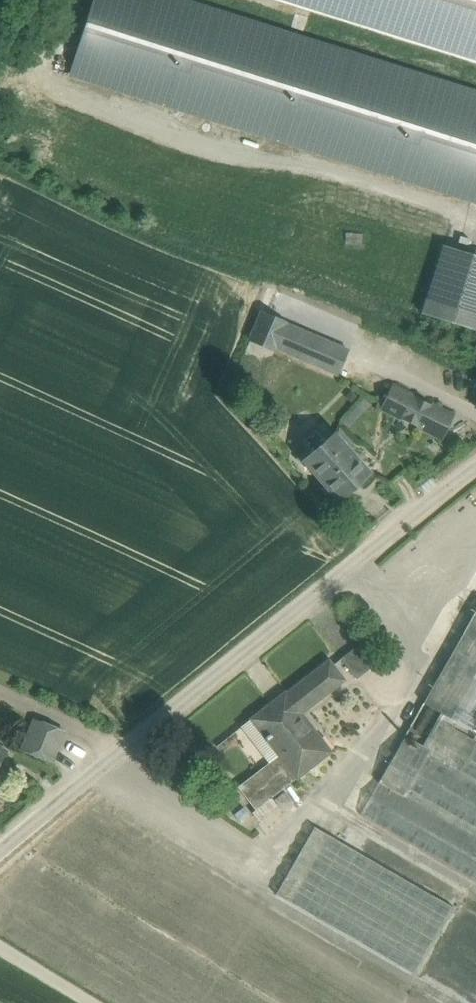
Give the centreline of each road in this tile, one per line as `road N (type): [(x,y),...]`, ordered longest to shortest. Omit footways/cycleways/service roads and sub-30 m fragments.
road 1 (unclassified): [(475,465),(0,850)]

